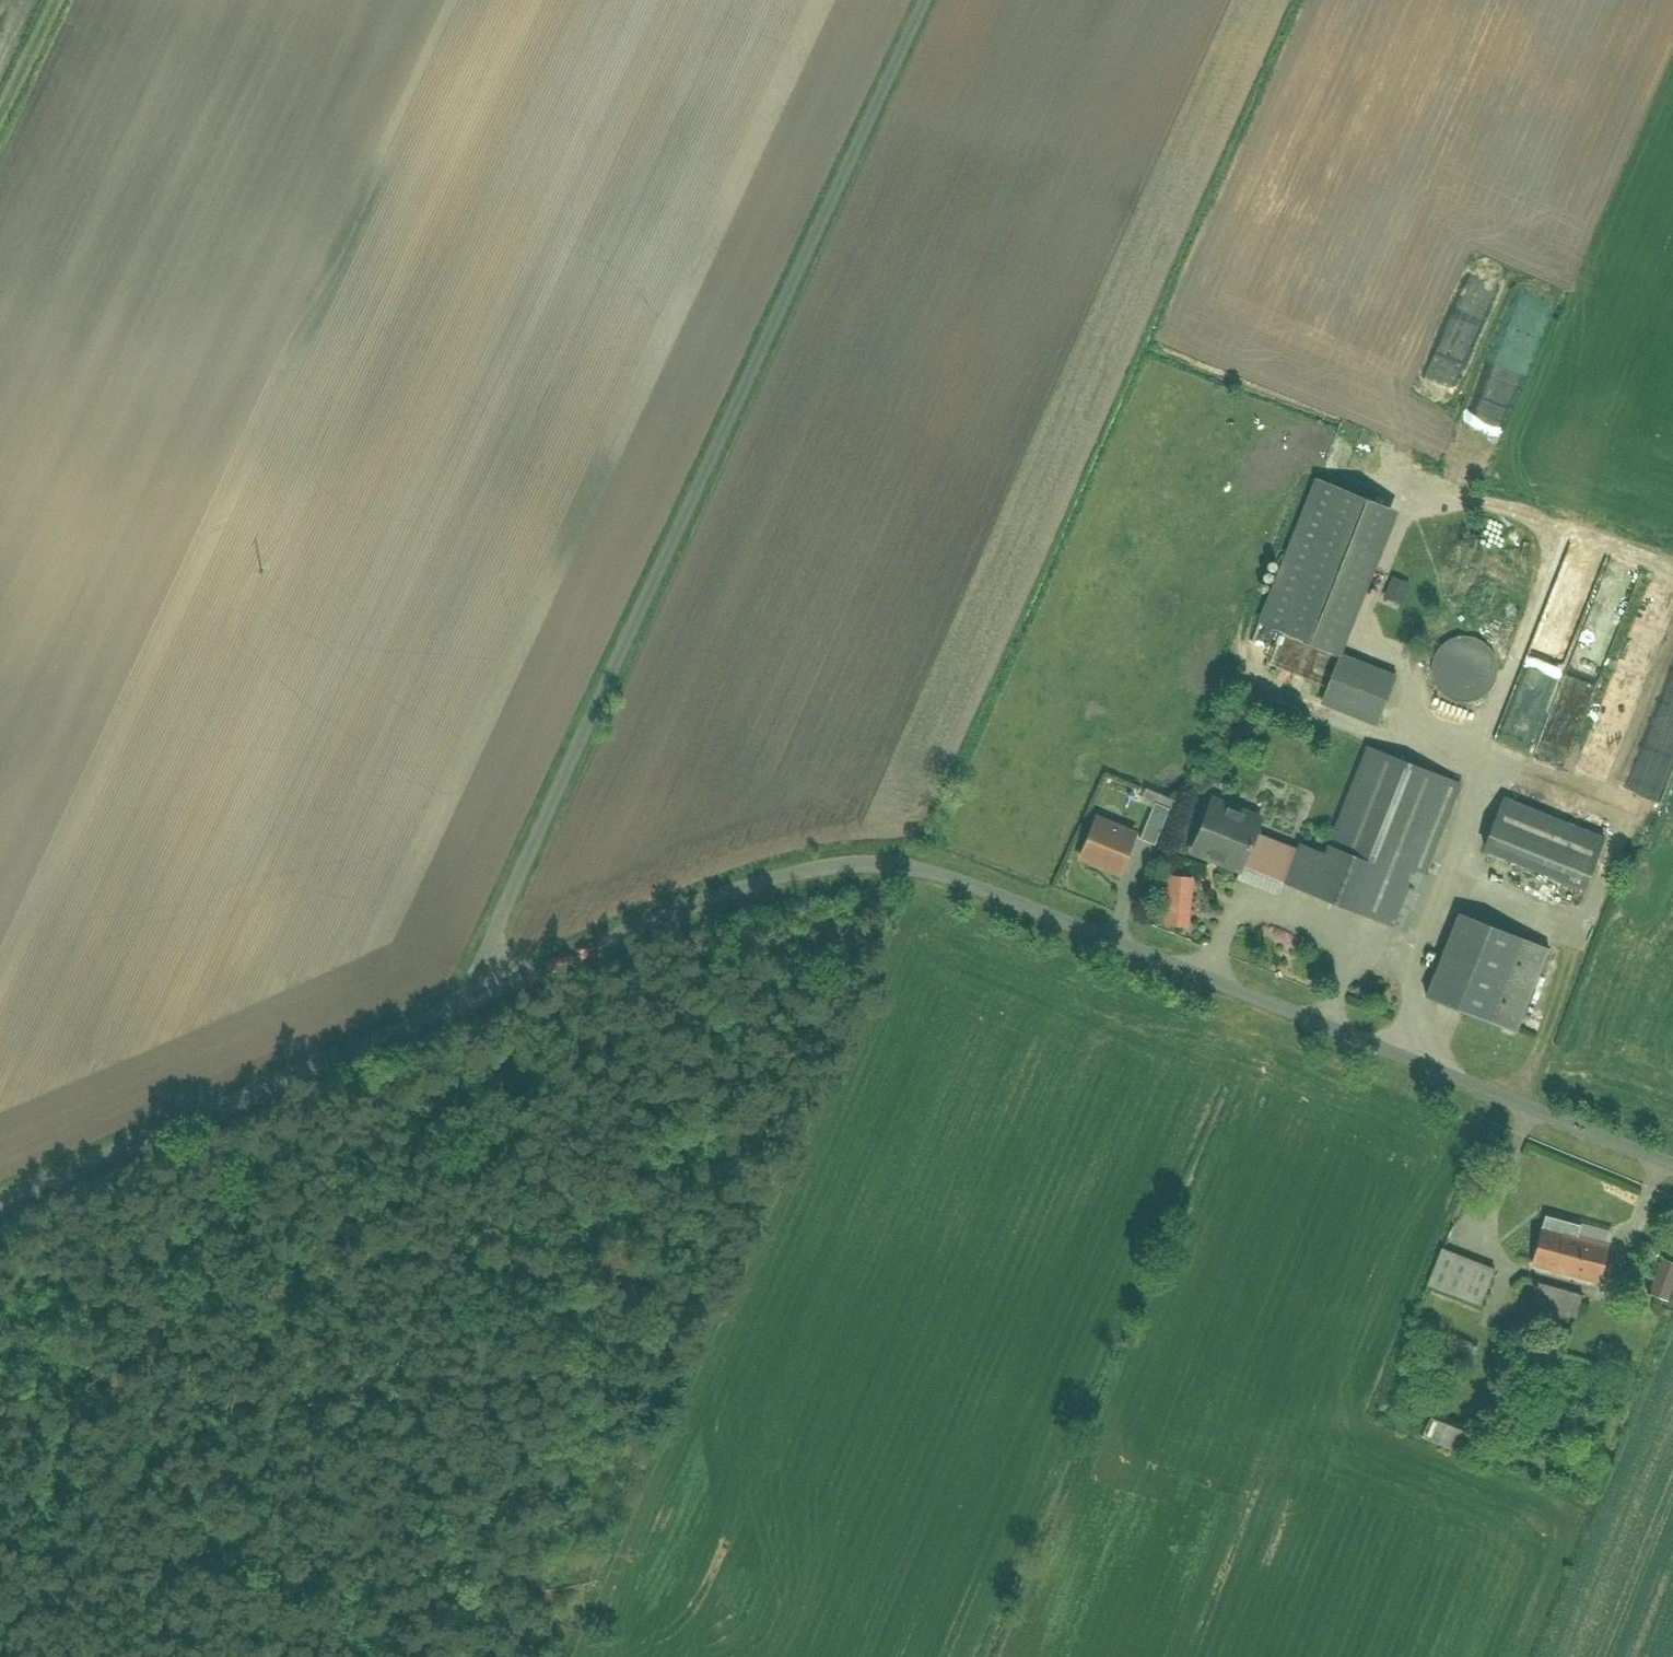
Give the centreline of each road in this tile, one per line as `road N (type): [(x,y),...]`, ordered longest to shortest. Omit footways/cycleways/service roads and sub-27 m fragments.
road 1 (unclassified): [(0,1206),(744,874),(880,864),(954,882),(1672,1165)]

